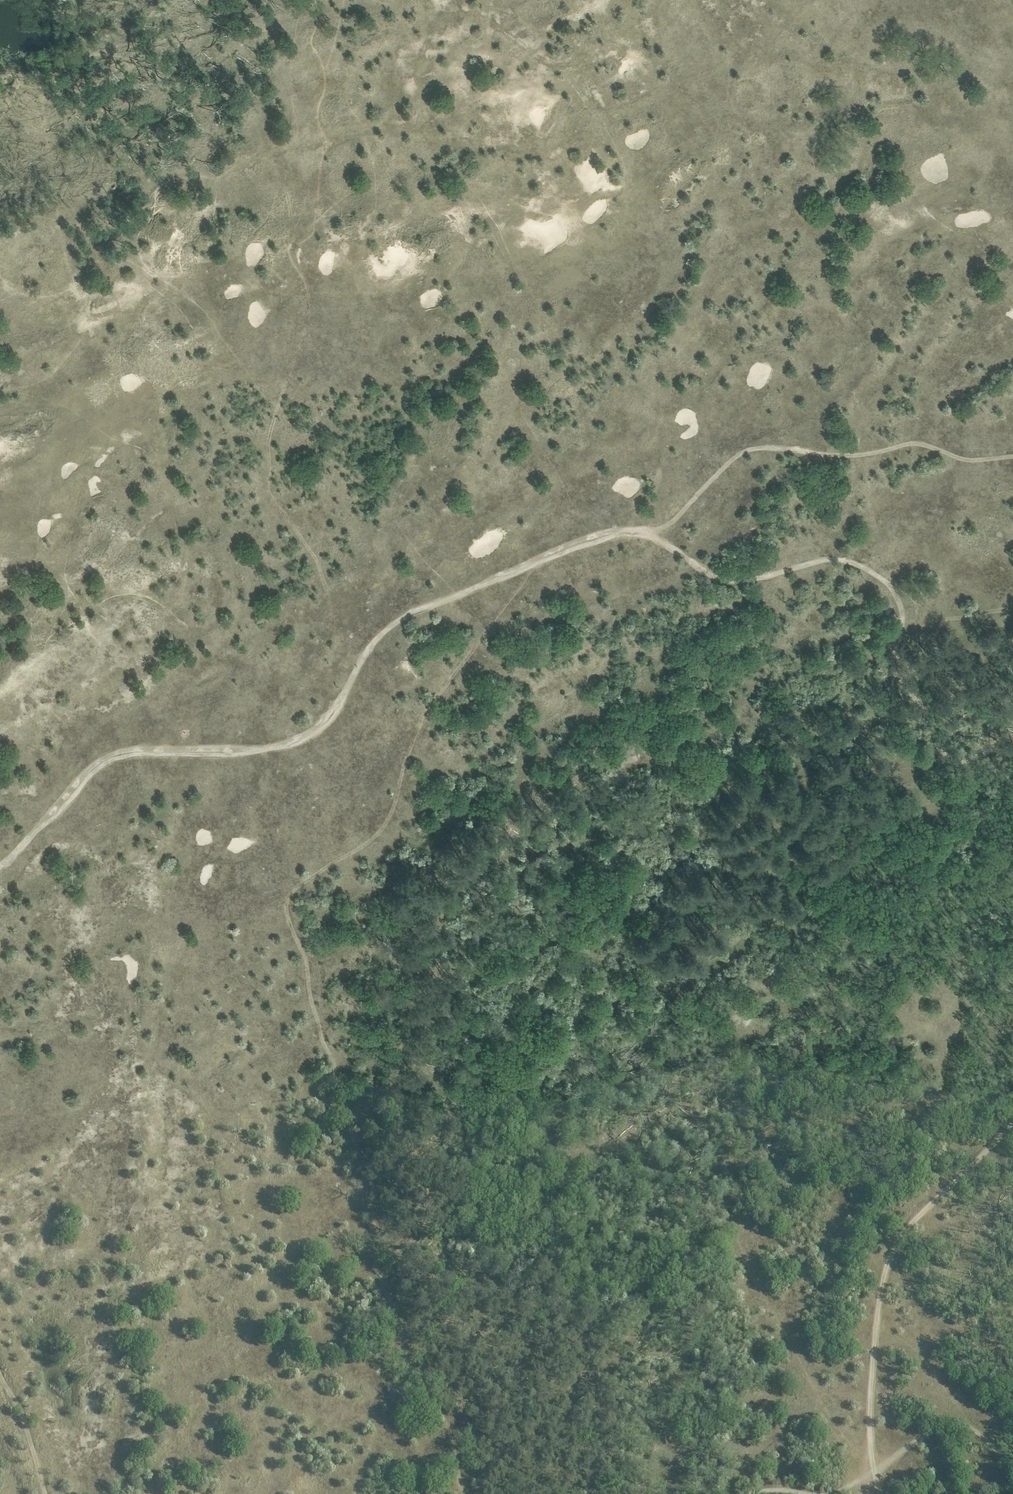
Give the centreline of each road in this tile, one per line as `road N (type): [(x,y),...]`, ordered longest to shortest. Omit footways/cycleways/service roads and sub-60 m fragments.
road 1 (track): [(0,867),(108,756),(296,741),(324,721),(372,645),(399,619),(610,532),(648,532),(729,582),(821,560),(846,560),(877,574),(904,612),(892,666),(947,756),(961,762),(1012,741)]
road 2 (track): [(1012,1123),(920,1213),(889,1259),(870,1397),(880,1493)]
road 3 (track): [(46,1493),(22,1414),(0,1376)]

